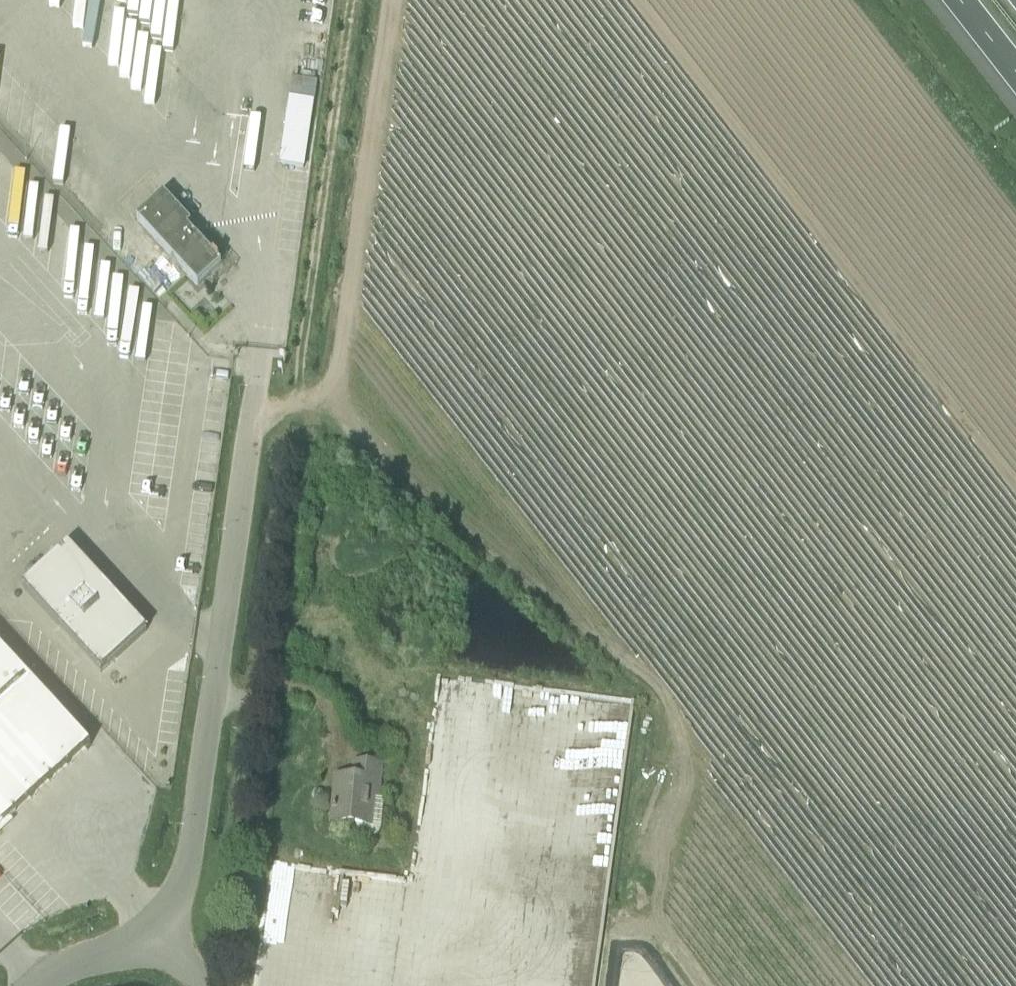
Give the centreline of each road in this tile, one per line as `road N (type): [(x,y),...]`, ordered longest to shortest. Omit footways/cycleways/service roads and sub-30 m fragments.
road 1 (unclassified): [(36,985),(140,935),(169,905),(192,847),(255,357)]
road 2 (track): [(246,429),(333,382),(387,0)]
road 3 (track): [(353,0),(299,400)]

